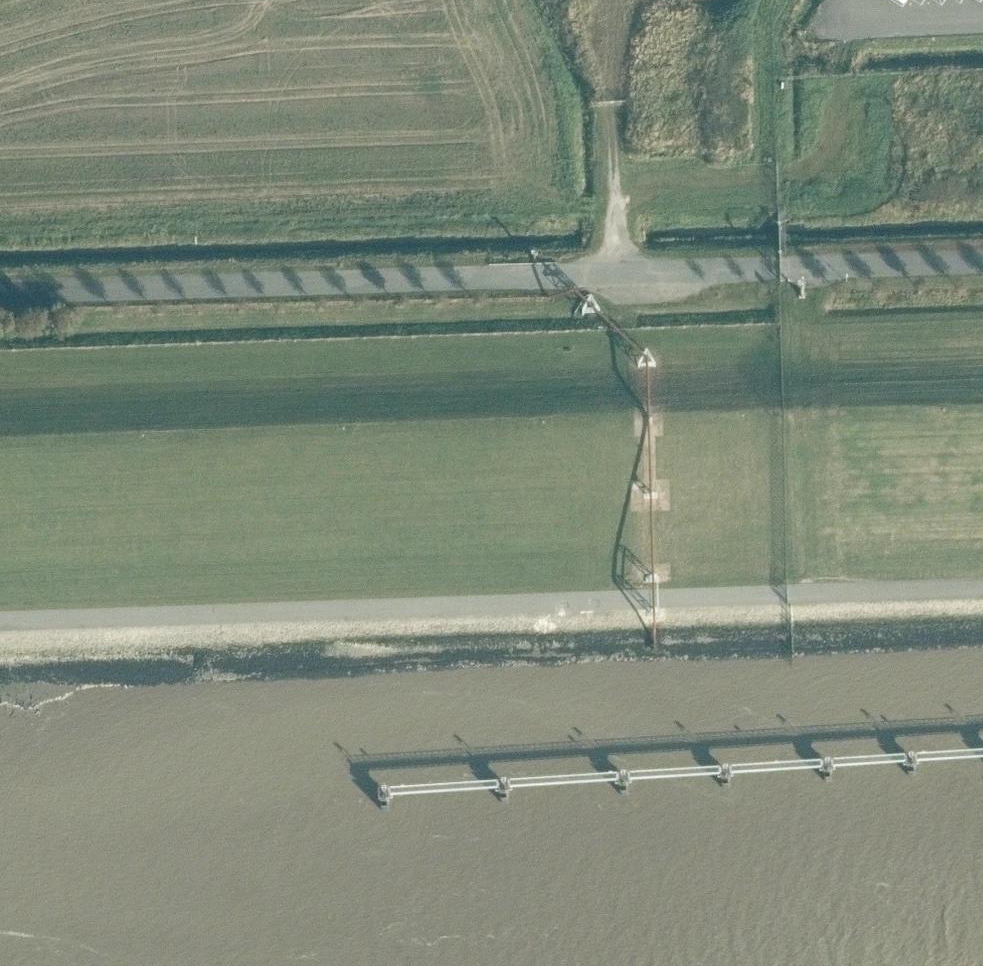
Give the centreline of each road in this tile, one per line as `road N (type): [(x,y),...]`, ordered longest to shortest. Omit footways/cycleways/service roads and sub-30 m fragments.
road 1 (unclassified): [(774,270),(0,299)]
road 2 (track): [(842,25),(841,109),(821,156),(786,171),(681,178),(622,192)]
road 3 (track): [(630,0),(618,279)]
road 4 (unclassified): [(774,270),(982,263)]

